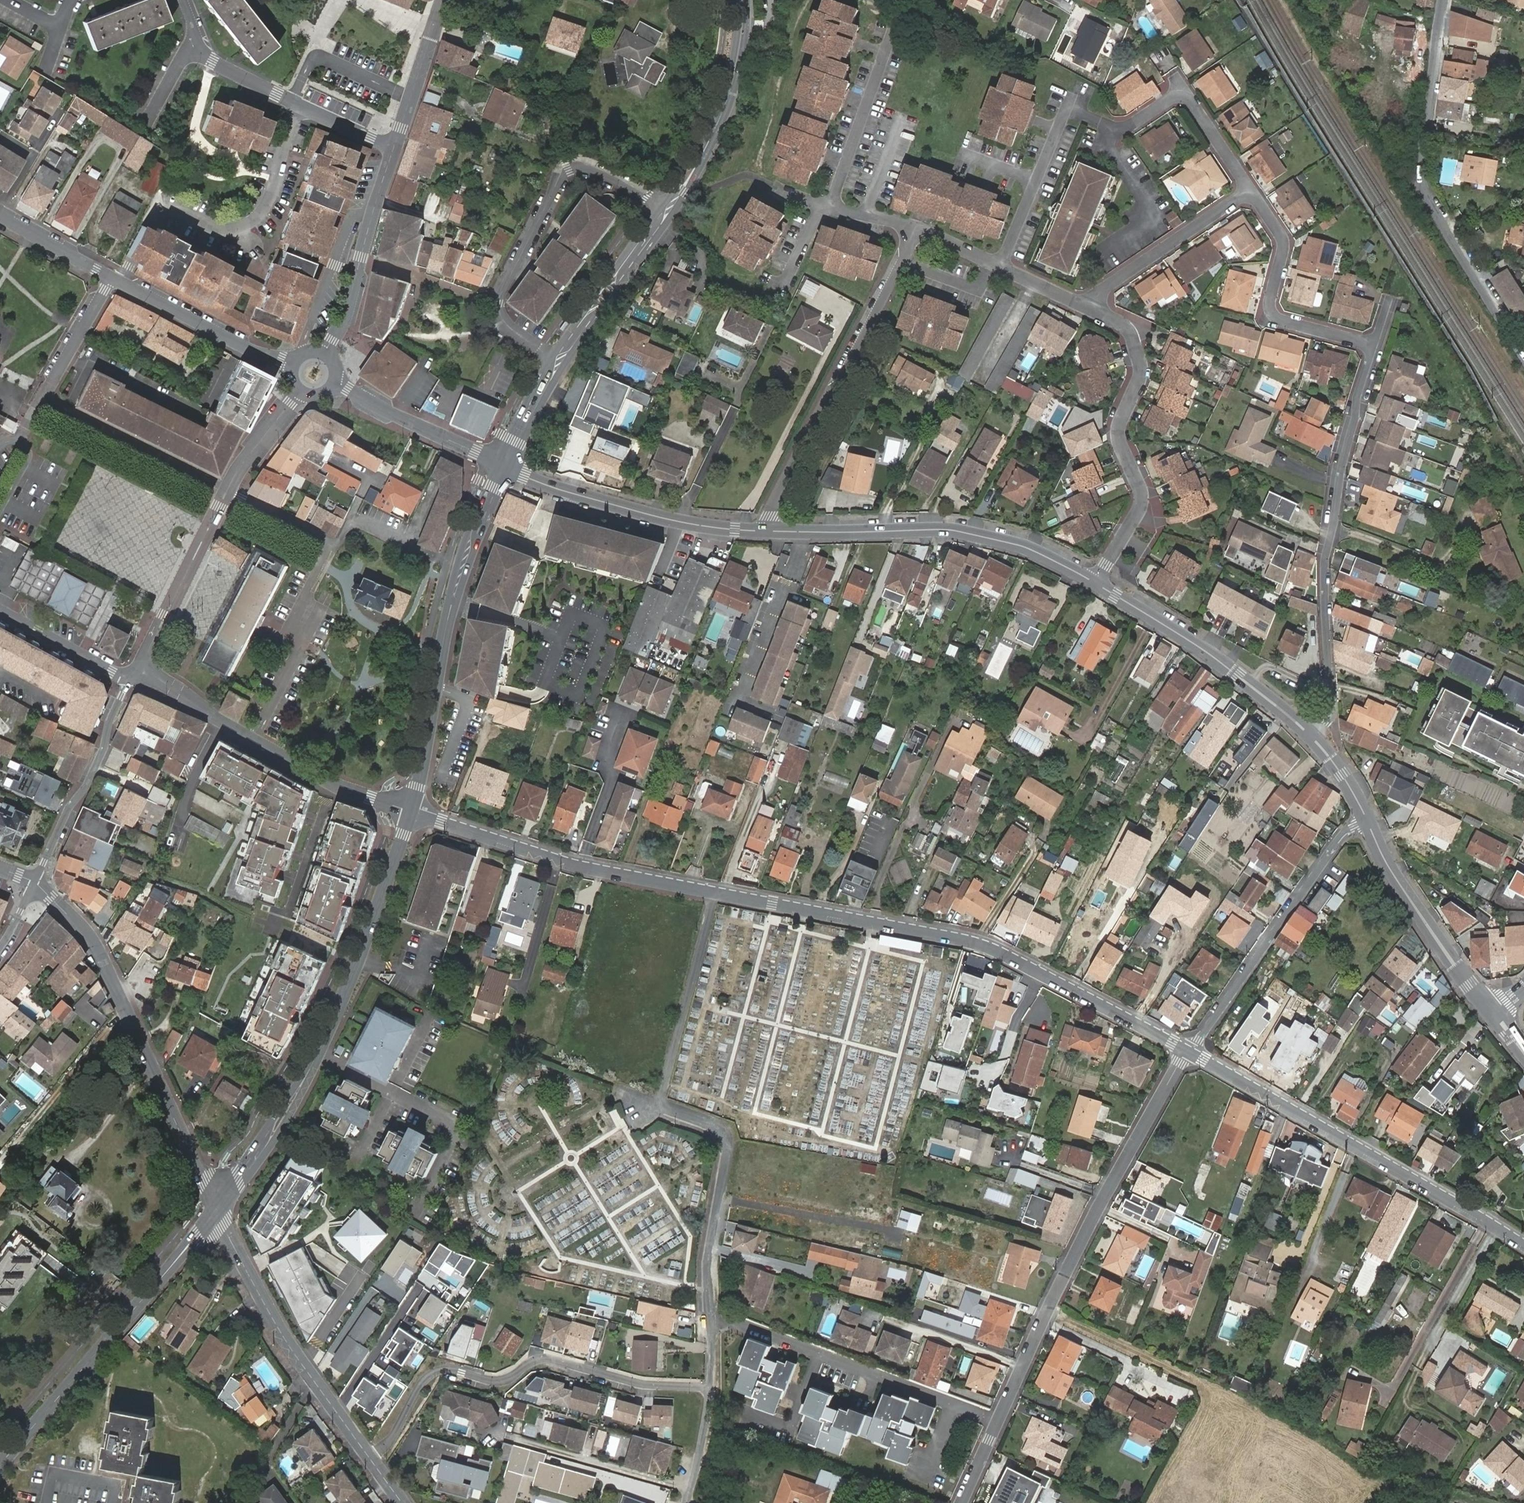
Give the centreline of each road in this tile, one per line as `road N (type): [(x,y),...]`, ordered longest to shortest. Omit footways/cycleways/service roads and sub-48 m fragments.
road 1 (residential): [(709,1387),(706,1259),(729,1146),(722,1129),(665,1108),(661,1091),(714,891)]
road 2 (residential): [(714,891),(981,942),(1190,1051)]
road 3 (residential): [(962,1502),(1074,1253),(1190,1051)]
road 4 (residential): [(1250,191),(1182,89),(1119,132),(1065,107),(1003,268)]
road 5 (residential): [(1312,737),(1334,694),(1323,563),(1373,346)]
road 6 (residential): [(709,1387),(642,1385),(546,1358),(498,1380),(444,1369),(422,1383),(371,1460)]
road 7 (residential): [(1442,0),(1421,186),(1523,357)]
road 8 (residential): [(1190,1051),(1523,1245)]
road 9 (tertiary): [(219,1207),(94,945),(34,882)]
road 10 (secondary): [(410,810),(452,602),(502,465)]
road 11 (residential): [(669,212),(586,168),(568,169),(499,302),(510,326),(559,361)]
road 12 (tertiary): [(1095,583),(1019,545),(976,535),(764,532)]
road 13 (residential): [(261,743),(298,665),(291,638),(336,543),(227,490)]
road 14 (residential): [(764,532),(916,228)]
road 15 (secondary): [(0,1464),(219,1207)]
road 16 (residential): [(1095,583),(1140,508),(1118,431),(1141,370),(1131,330),(1081,303)]
road 17 (residential): [(410,810),(582,865),(714,891)]
road 18 (residential): [(122,281),(166,209),(229,231),(257,217),(301,105)]
road 19 (tertiary): [(219,1207),(278,1325),(371,1460)]
road 20 (residential): [(1366,820),(1342,838),(1190,1051)]
road 21 (tertiary): [(764,532),(628,509),(502,465)]
road 22 (tertiary): [(1312,737),(1197,645),(1095,583)]
road 23 (residential): [(1373,346),(1276,318),(1270,299),(1283,239),(1250,191)]
road 24 (tertiary): [(1495,1011),(1385,861),(1366,820)]
road 25 (secondary): [(669,212),(717,126),(738,55),(742,0)]
road 26 (residential): [(321,359),(342,322),(394,147)]
road 27 (residential): [(34,882),(131,680)]
road 28 (residential): [(131,680),(227,490)]
road 29 (residential): [(227,490),(44,395)]
road 30 (residential): [(1250,191),(1081,303)]
road 31 (residential): [(122,281),(254,353),(301,367)]
road 32 (residential): [(330,381),(502,465)]
road 33 (residential): [(830,206),(893,28)]
road 34 (secondary): [(559,361),(669,212)]
road 35 (secondary): [(219,1207),(317,1053)]
road 36 (residential): [(394,1091),(460,1125),(415,1214)]
road 37 (residential): [(261,743),(340,788),(410,810)]
road 38 (secondary): [(358,959),(410,810)]
road 39 (residential): [(394,147),(441,0)]
road 40 (residential): [(131,680),(0,611)]
road 41 (residential): [(131,680),(261,743)]
road 42 (residential): [(112,276),(44,395)]
road 43 (residential): [(227,490),(306,385)]
road 44 (residential): [(0,215),(112,276)]
road 45 (residential): [(301,105),(212,61),(197,38)]

